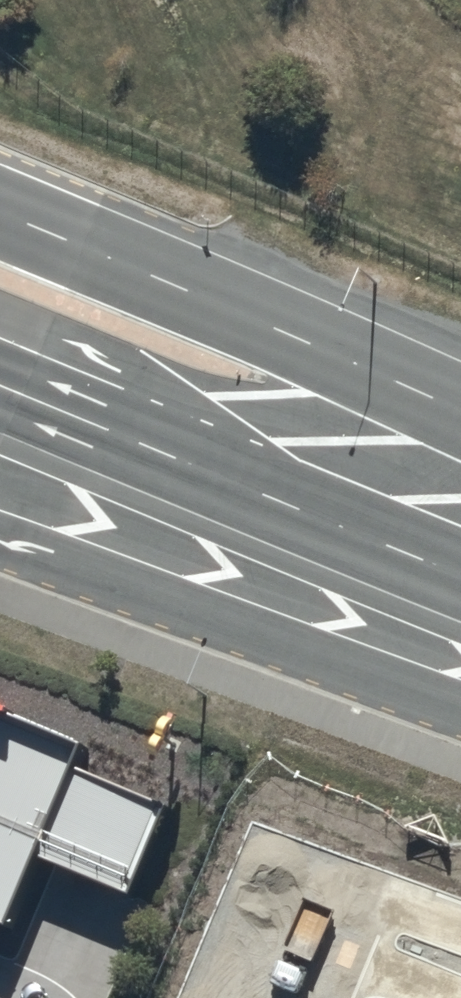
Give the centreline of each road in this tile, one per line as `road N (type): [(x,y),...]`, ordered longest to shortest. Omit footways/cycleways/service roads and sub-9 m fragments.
road 1 (trunk): [(460,572),(0,385)]
road 2 (trunk): [(460,704),(0,536)]
road 3 (trunk): [(29,232),(460,413)]

